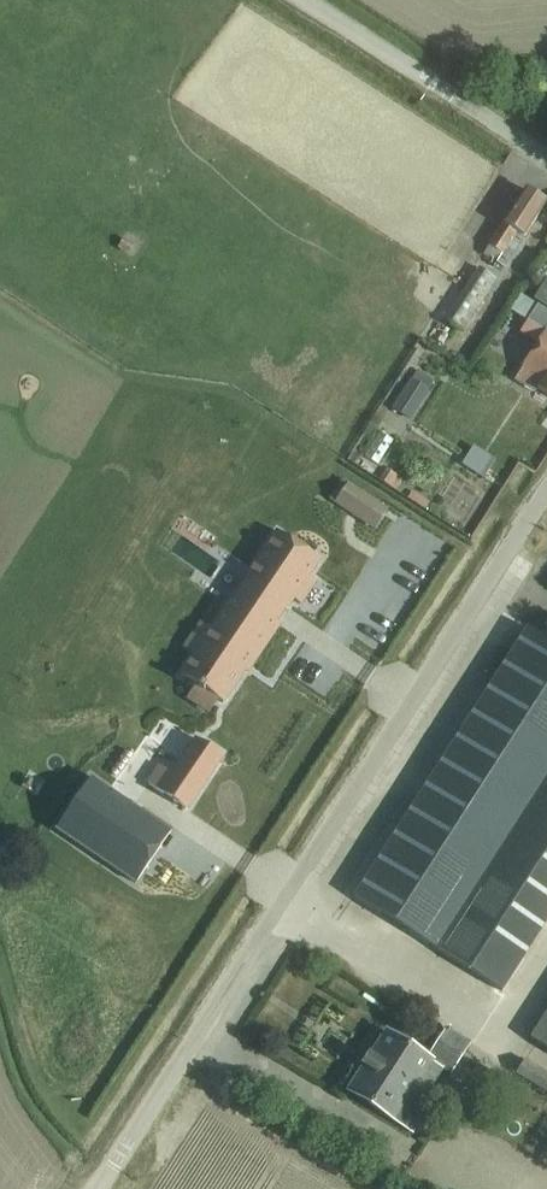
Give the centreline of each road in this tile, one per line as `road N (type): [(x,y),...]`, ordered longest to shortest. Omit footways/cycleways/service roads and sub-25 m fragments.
road 1 (residential): [(115,1167),(546,493)]
road 2 (unclassified): [(435,83),(305,0)]
road 3 (residential): [(546,154),(435,83)]

